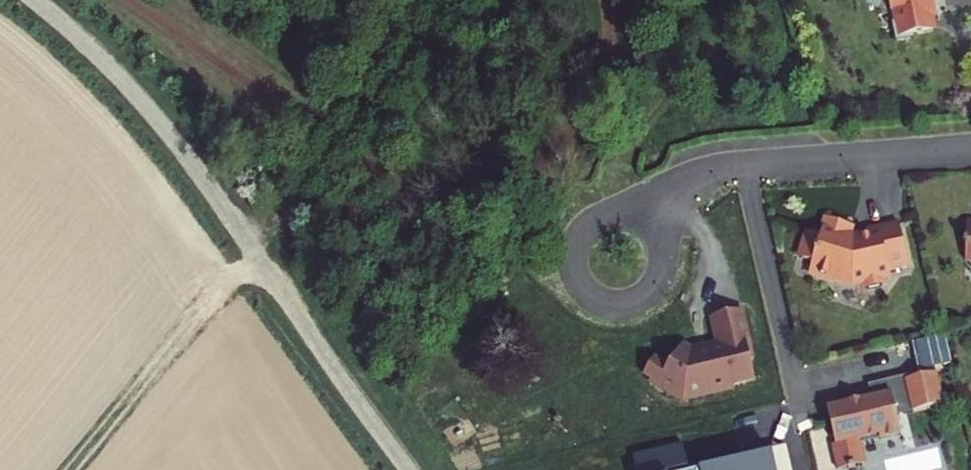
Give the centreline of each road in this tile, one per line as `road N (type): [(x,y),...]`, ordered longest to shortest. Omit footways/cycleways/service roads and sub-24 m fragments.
road 1 (unclassified): [(407,469),(168,135),(33,0)]
road 2 (residential): [(638,218),(727,169),(970,147)]
road 3 (track): [(256,254),(71,469)]
road 4 (track): [(348,144),(129,0)]
road 5 (residential): [(638,218),(607,214),(580,230),(570,260),(582,290),(610,304),(641,298),(661,273),(660,241)]

